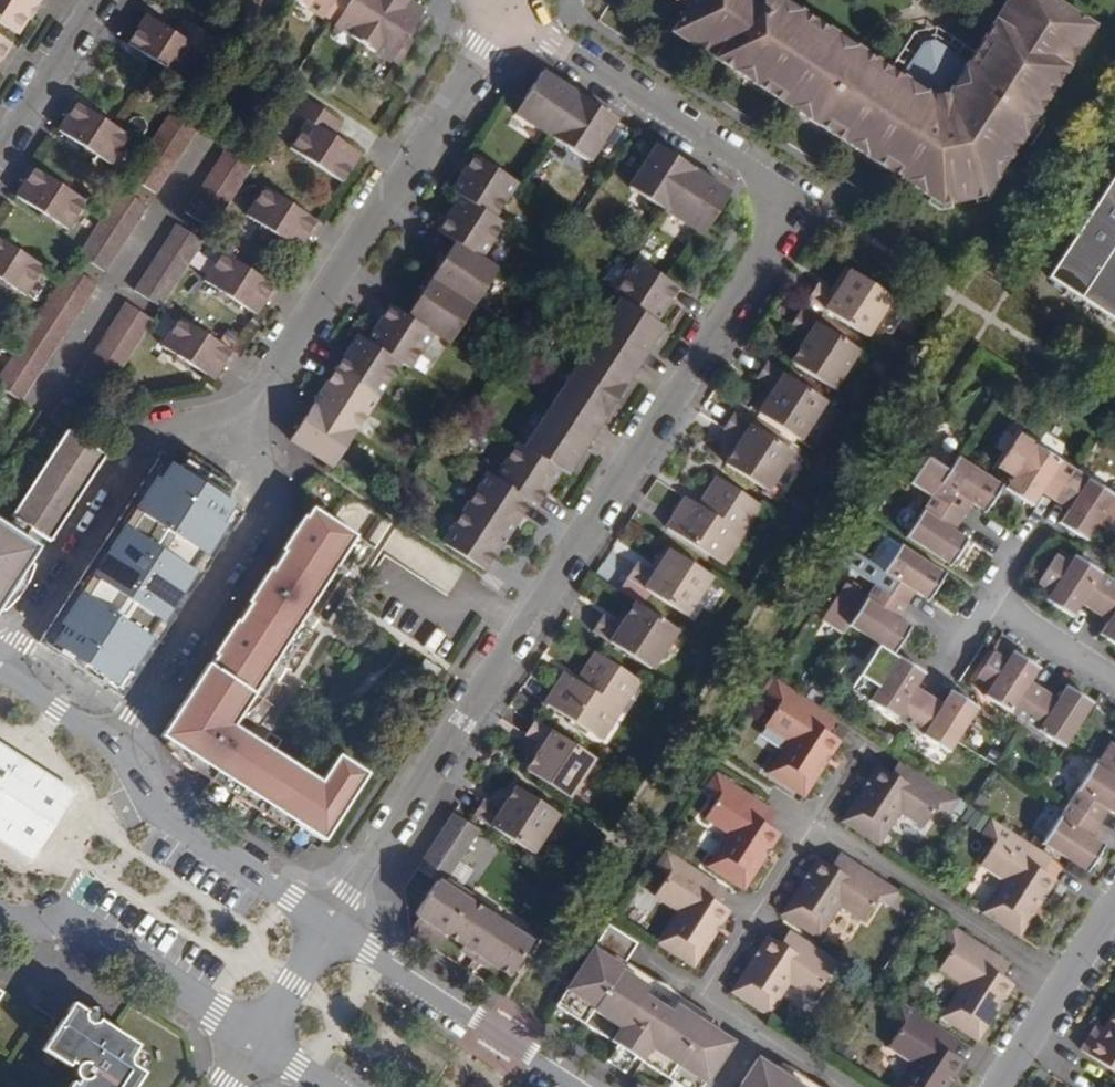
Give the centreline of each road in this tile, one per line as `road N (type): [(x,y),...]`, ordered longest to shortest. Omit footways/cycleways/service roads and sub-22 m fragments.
road 1 (residential): [(328,927),(763,249),(779,213),(738,157),(509,12)]
road 2 (residential): [(243,420),(509,12)]
road 3 (residential): [(113,741),(248,551),(264,486),(243,420)]
road 4 (residential): [(243,420),(177,429),(142,444),(1,667)]
road 5 (residential): [(581,1086),(328,927)]
road 6 (residential): [(1064,980),(812,823)]
road 7 (residential): [(328,927),(155,812),(113,741)]
road 8 (residential): [(0,917),(78,924),(255,1038)]
road 9 (residential): [(812,823),(700,1001)]
road 10 (residential): [(94,0),(0,146)]
road 11 (residential): [(988,603),(1114,683)]
road 12 (residential): [(113,741),(1,667)]
road 13 (residential): [(255,1038),(328,927)]
road 14 (residential): [(996,1086),(1064,980)]

